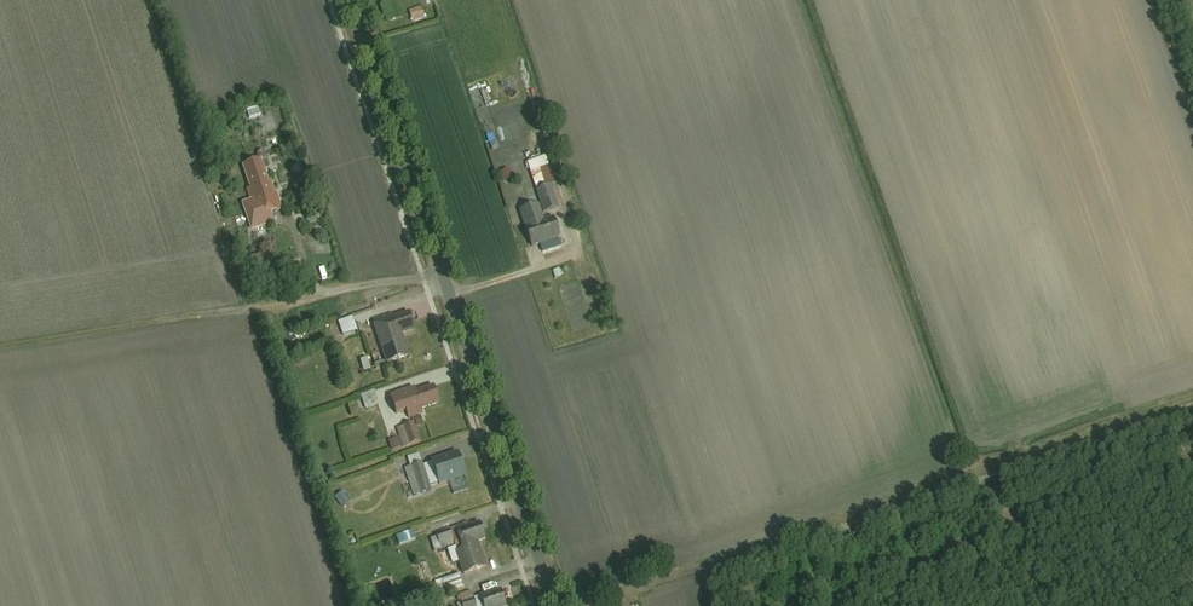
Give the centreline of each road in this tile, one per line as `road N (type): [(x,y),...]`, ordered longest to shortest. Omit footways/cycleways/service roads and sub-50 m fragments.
road 1 (tertiary): [(549,605),(344,0)]

